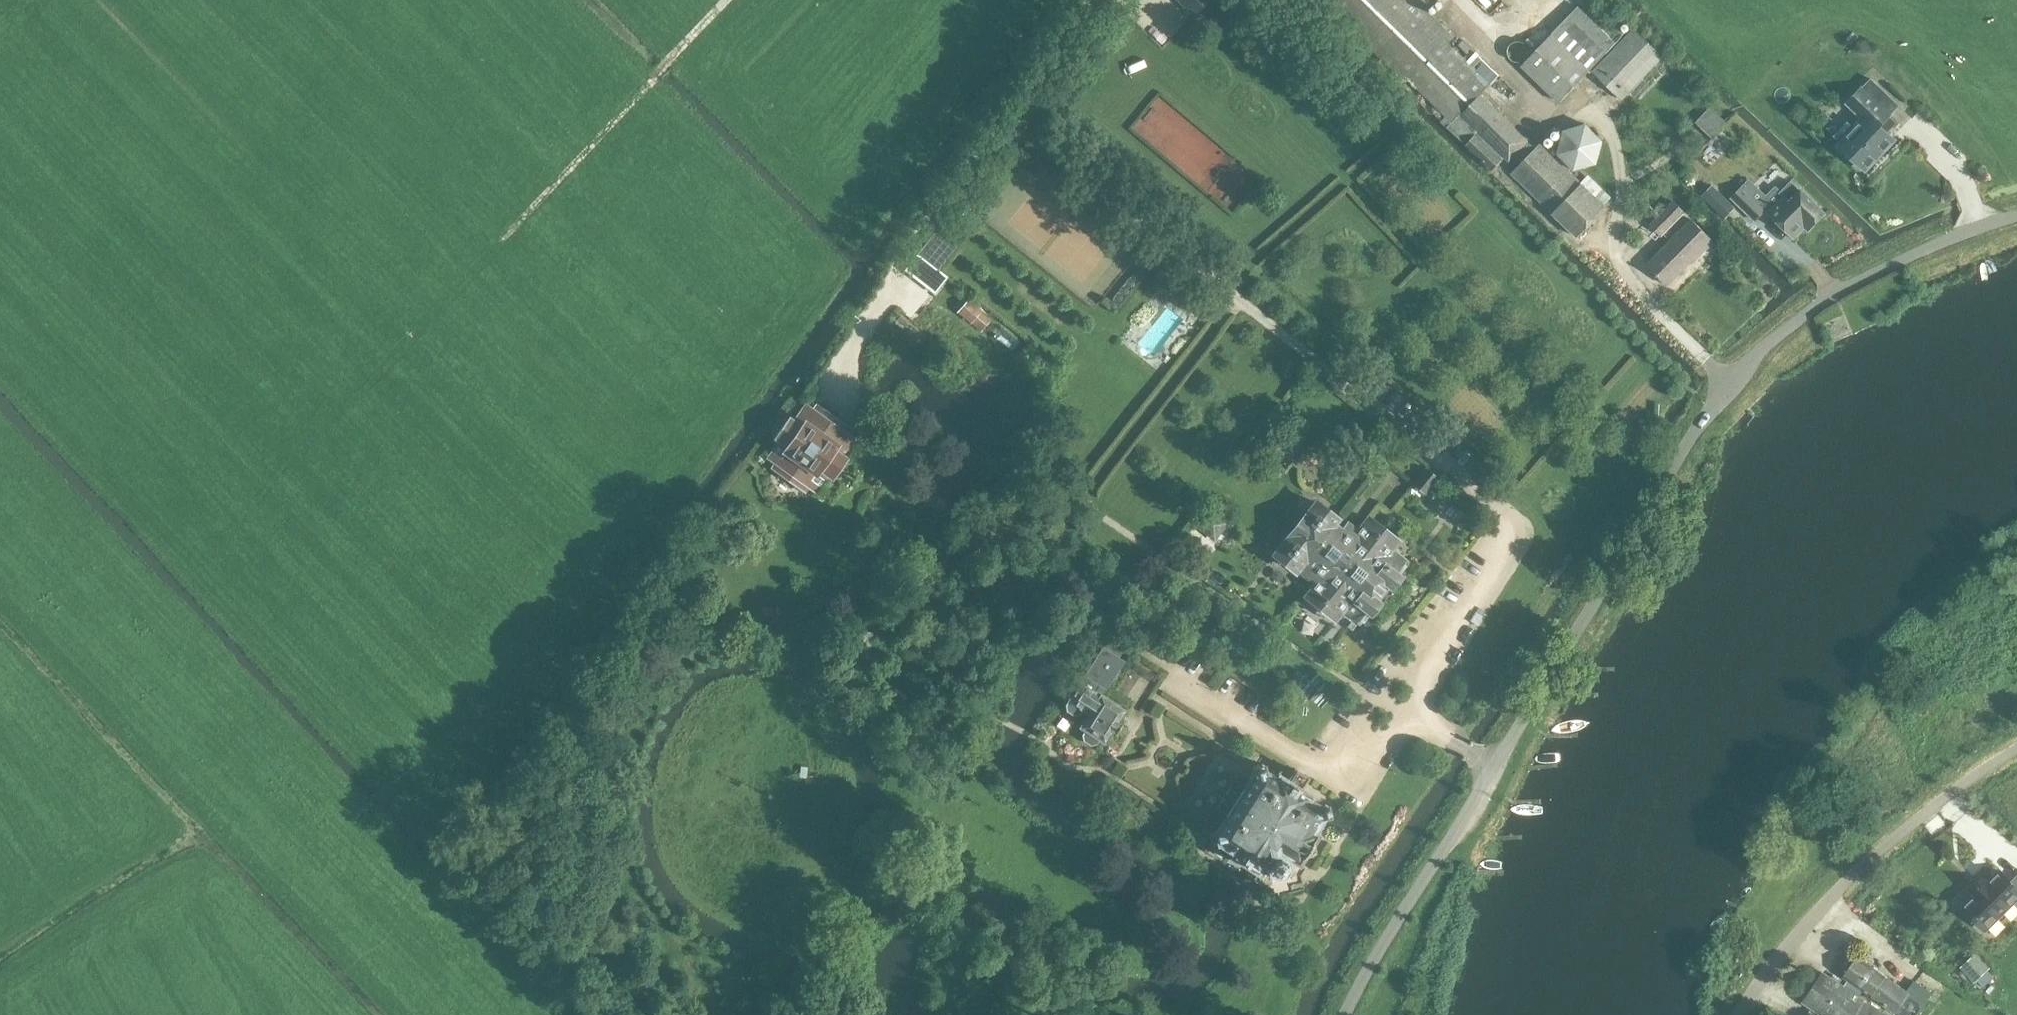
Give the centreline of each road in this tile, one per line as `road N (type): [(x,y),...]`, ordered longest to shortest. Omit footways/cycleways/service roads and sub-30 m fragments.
road 1 (unclassified): [(1344,1014),(1730,382),(1846,286),(2016,217)]
road 2 (track): [(1730,382),(1646,300),(1619,260),(1618,139),(1590,101),(1562,117),(1531,101),(1466,0)]
road 3 (unclassified): [(1741,1014),(1840,887),(1946,796),(2016,748)]
road 4 (track): [(726,0),(481,254)]

